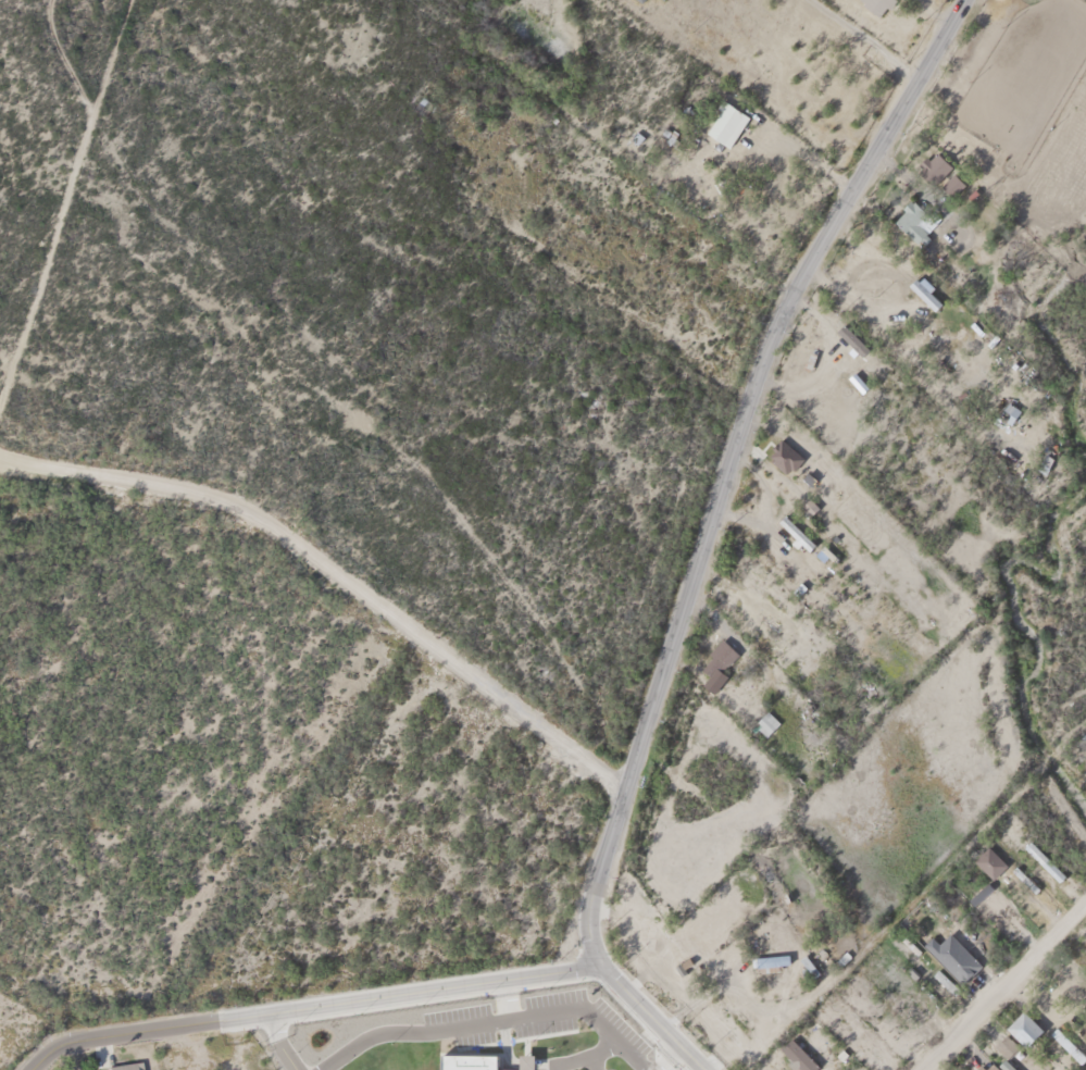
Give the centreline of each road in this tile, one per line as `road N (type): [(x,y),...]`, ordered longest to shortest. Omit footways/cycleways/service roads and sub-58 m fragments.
road 1 (residential): [(695,1069),(596,967),(582,923),(586,892),(762,348),(962,0)]
road 2 (residential): [(621,797),(398,613),(262,518),(194,490),(0,460)]
road 3 (track): [(56,0),(80,84),(130,175),(179,232),(386,396),(417,439)]
road 4 (residential): [(29,1069),(62,1045),(96,1038),(596,967)]
road 5 (residential): [(915,1069),(1085,899)]

